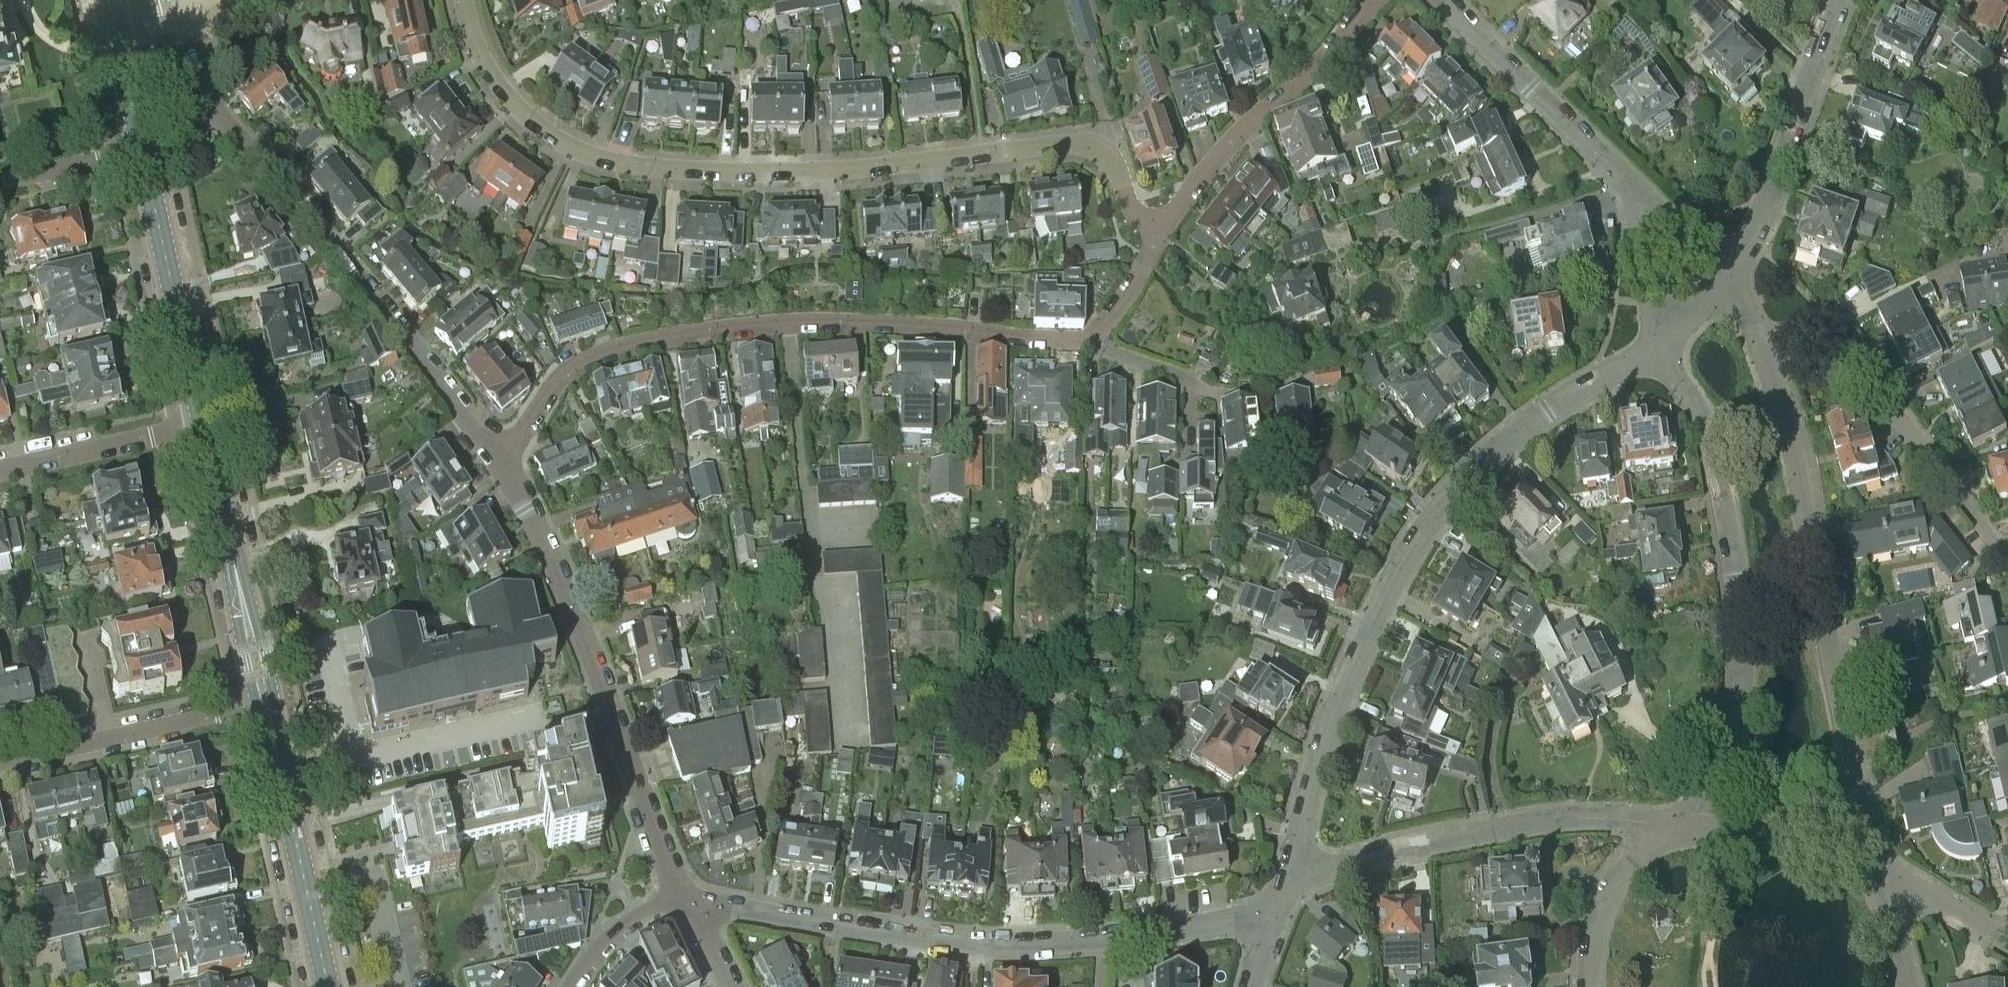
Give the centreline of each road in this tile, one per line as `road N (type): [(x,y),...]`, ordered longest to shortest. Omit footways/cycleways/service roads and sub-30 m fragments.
road 1 (residential): [(1164,227),(1140,212),(1104,153),(1082,144),(822,172),(654,169),(597,156),(545,130),(506,95),(469,38),(461,0)]
road 2 (residential): [(1289,888),(1305,806),(1362,648),(1425,529),(1462,482),(1547,414),(1655,344)]
road 3 (residential): [(1092,344),(850,324),(726,330),(609,353),(569,371),(494,452)]
road 4 (residential): [(1275,917),(1114,943),(980,947),(733,909),(693,912)]
road 5 (residential): [(494,452),(215,102),(194,0)]
road 6 (residential): [(1655,344),(1714,443),(1740,619),(1730,732),(1699,796),(1669,824)]
road 7 (residential): [(1865,825),(1791,449),(1760,343)]
road 8 (residential): [(680,888),(533,514),(494,452)]
road 9 (residential): [(1669,824),(1574,819),(1509,827),(1419,844),(1289,888)]
road 10 (residential): [(2007,564),(1834,340),(1812,333),(1760,343)]
road 11 (residential): [(1375,0),(1325,60),(1242,134),(1164,227)]
road 12 (residential): [(1729,283),(1842,0)]
road 13 (tertiary): [(328,986),(264,702)]
road 14 (tertiary): [(203,427),(139,147)]
road 15 (tertiary): [(264,702),(203,427)]
road 16 (residential): [(0,761),(264,702)]
road 17 (residential): [(1630,184),(1443,0)]
road 18 (residential): [(0,471),(203,427)]
road 19 (residential): [(1865,825),(1669,824)]
road 20 (residential): [(1669,824),(1611,885),(1594,928),(1589,986)]
road 21 (residential): [(1630,184),(1655,344)]
road 22 (residential): [(568,986),(609,933),(680,888)]
road 23 (residential): [(0,179),(139,147)]
road 24 (residential): [(1729,283),(1630,184)]
road 25 (residential): [(1164,227),(1092,344)]
road 26 (tertiary): [(139,147),(109,13)]
road 27 (residential): [(2007,939),(1910,891),(1882,893)]

